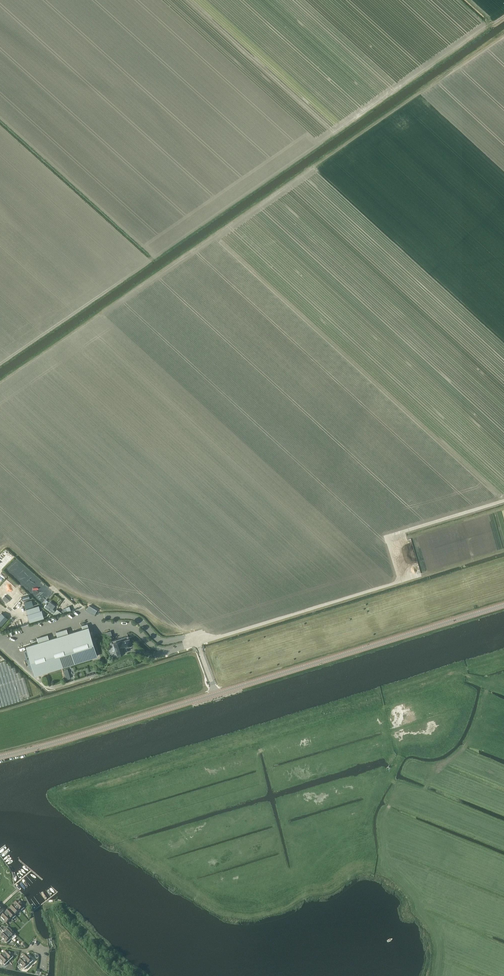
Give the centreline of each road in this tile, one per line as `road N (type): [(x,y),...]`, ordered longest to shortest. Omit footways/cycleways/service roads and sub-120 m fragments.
road 1 (track): [(0,383),(503,34)]
road 2 (tertiary): [(503,605),(0,757)]
road 3 (track): [(503,500),(387,537),(399,581),(198,643)]
road 4 (track): [(198,643),(162,641),(133,617),(86,617),(13,640),(23,667),(47,687),(96,675)]

